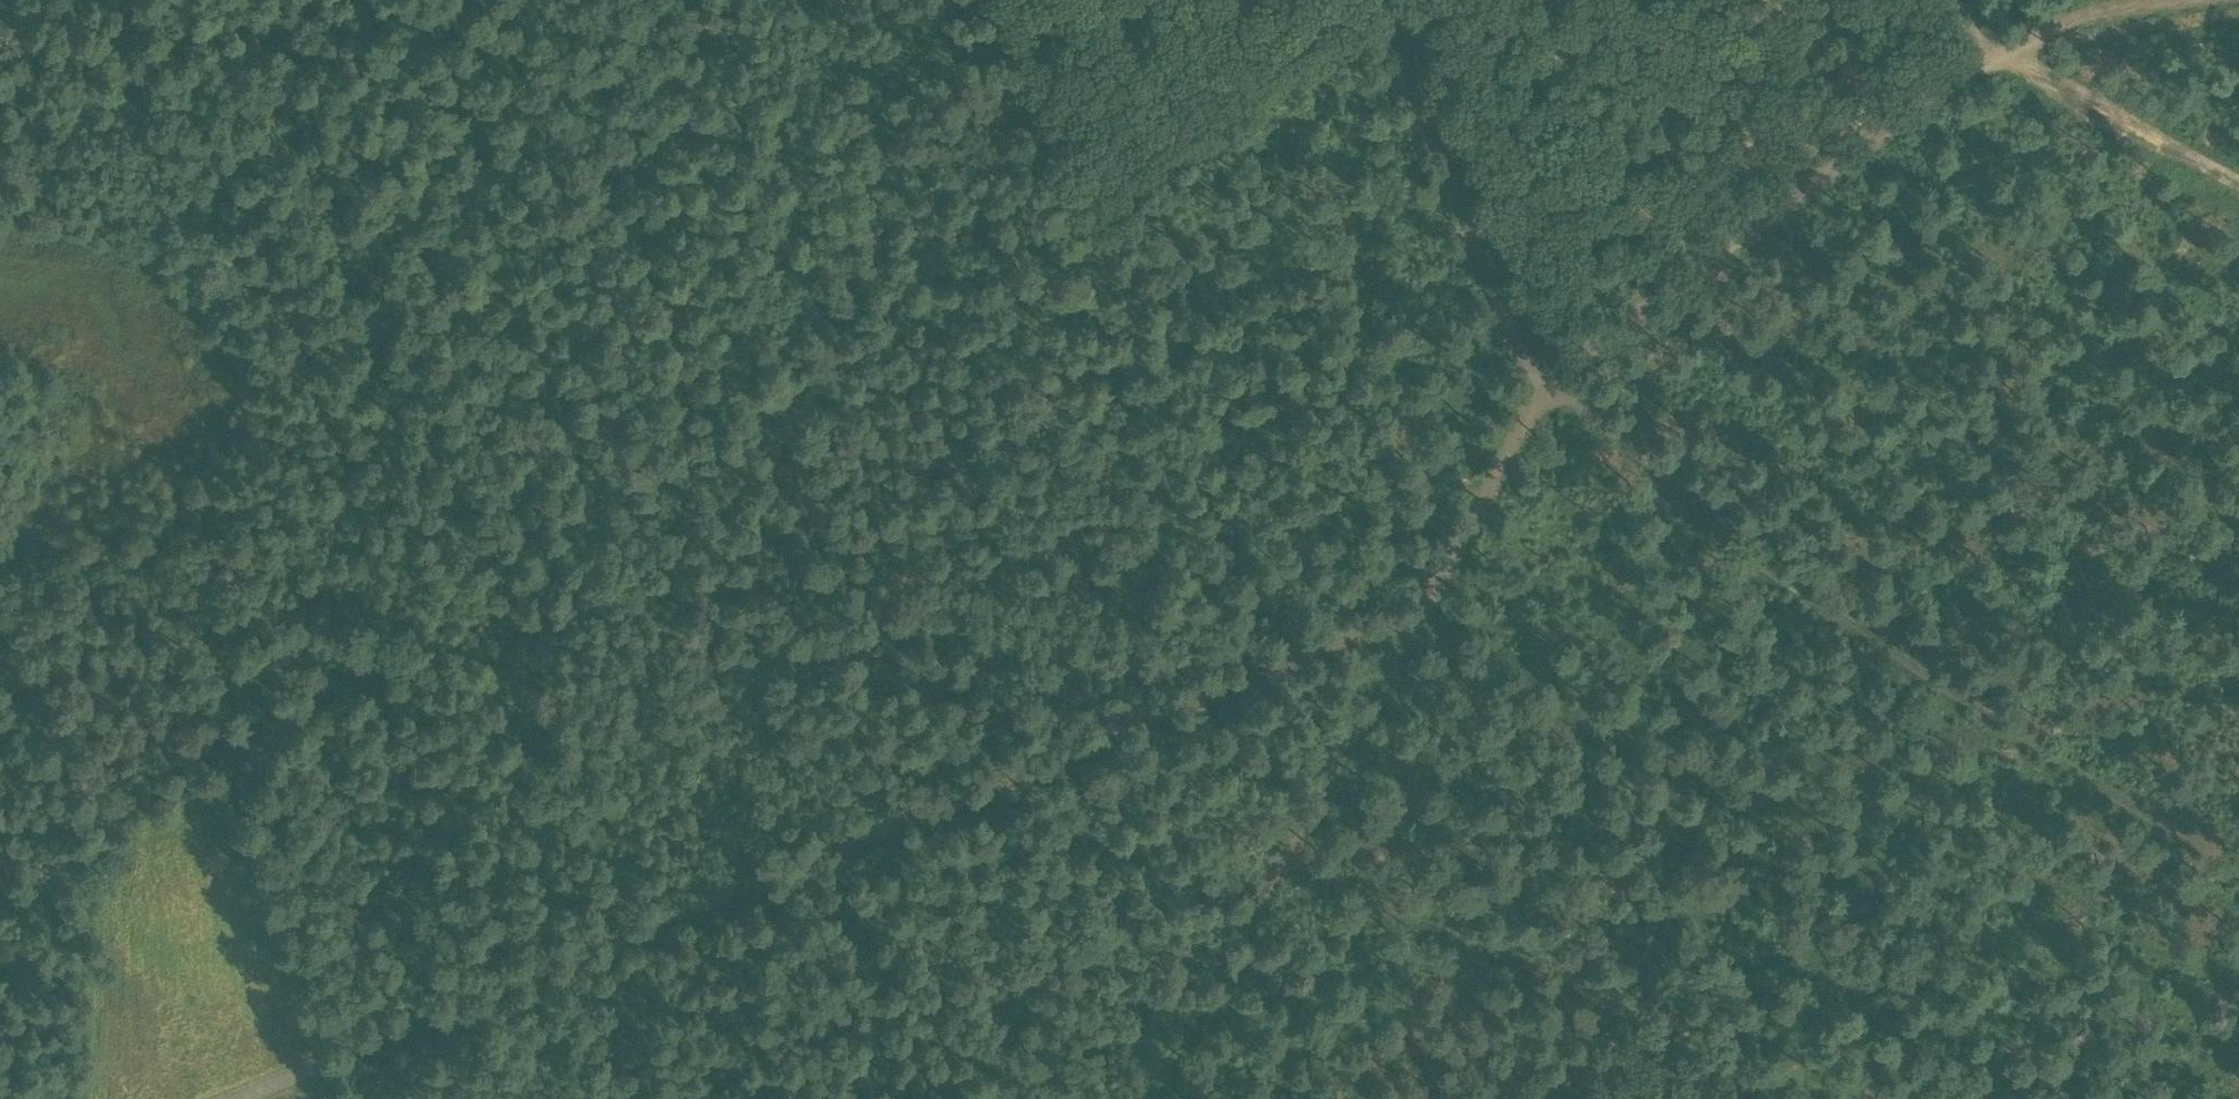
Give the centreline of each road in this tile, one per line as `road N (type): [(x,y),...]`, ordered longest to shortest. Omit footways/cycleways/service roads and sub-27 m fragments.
road 1 (track): [(199,1098),(350,1028),(554,969),(968,708),(1514,531),(1566,476),(1567,324),(1595,299),(1655,285),(1773,152),(1967,14),(2000,0)]
road 2 (track): [(2238,204),(2015,75),(1960,0)]

